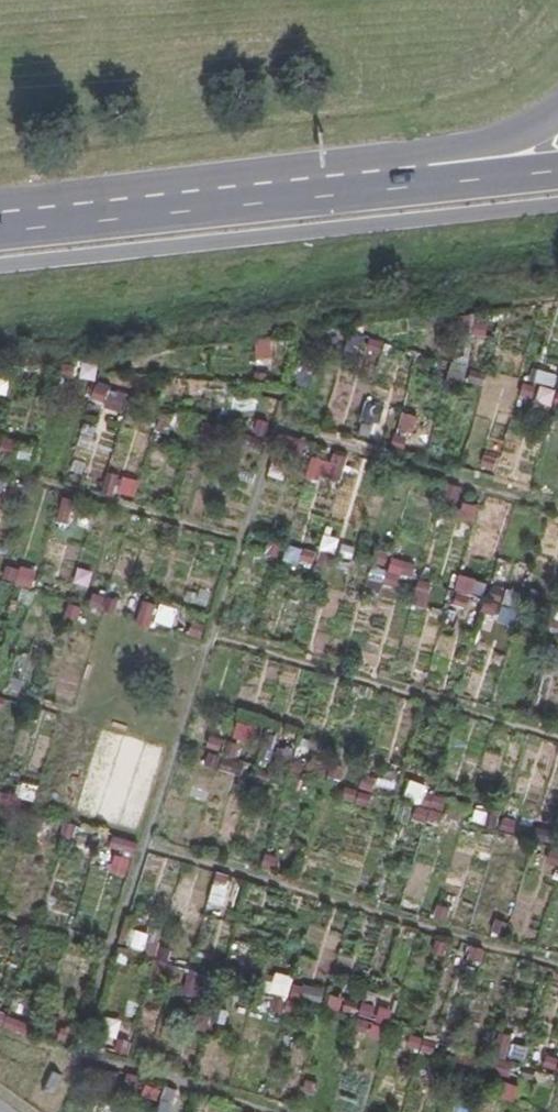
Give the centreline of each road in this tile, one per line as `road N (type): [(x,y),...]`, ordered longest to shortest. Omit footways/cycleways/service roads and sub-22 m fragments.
road 1 (tertiary): [(0,266),(557,201)]
road 2 (primary): [(0,223),(422,183)]
road 3 (primary): [(422,183),(557,114)]
road 4 (primary): [(422,183),(557,170)]

